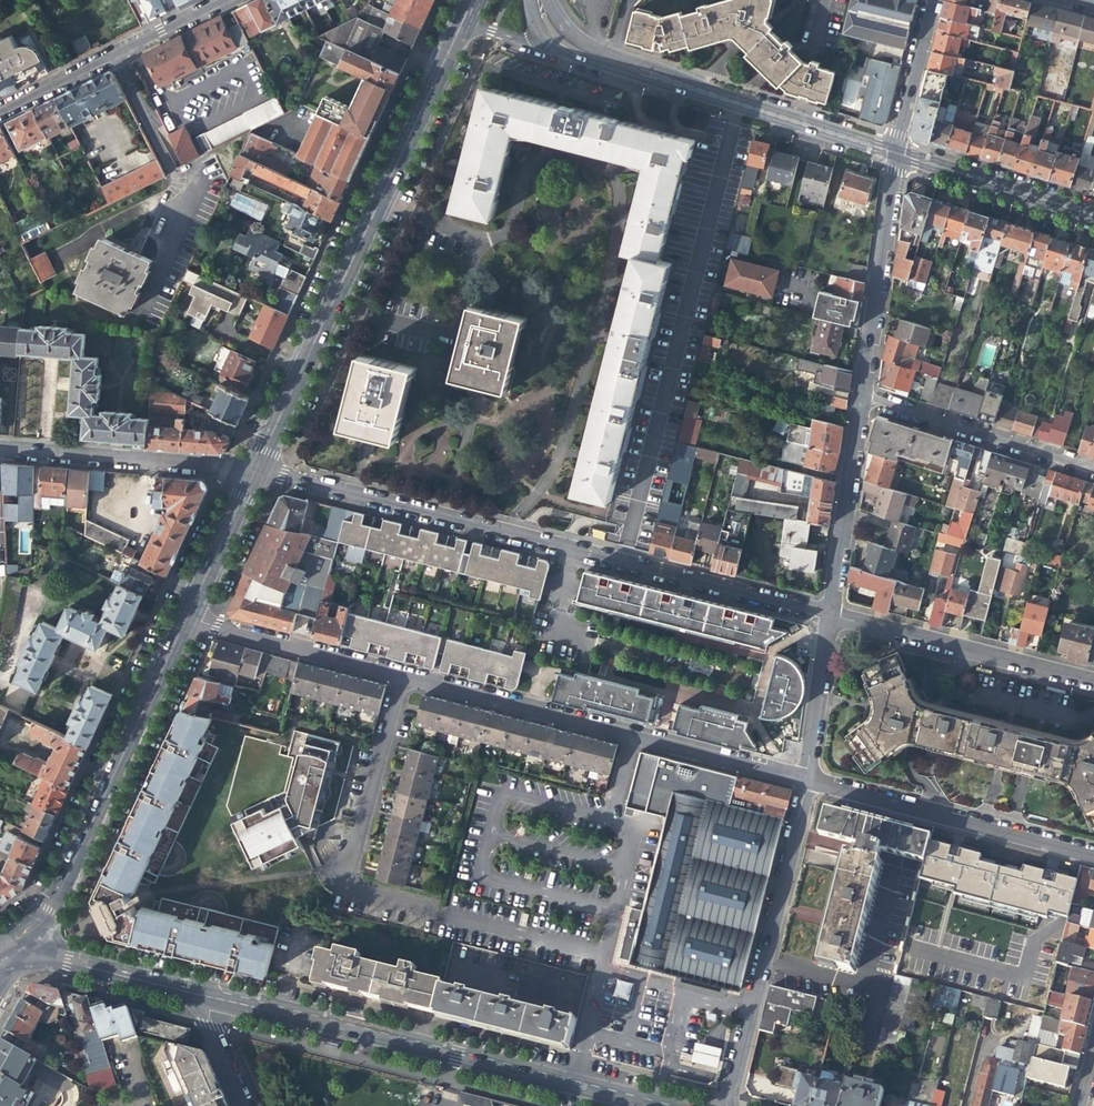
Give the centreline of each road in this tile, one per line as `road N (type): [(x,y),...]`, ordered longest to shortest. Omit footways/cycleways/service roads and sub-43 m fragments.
road 1 (residential): [(831,611),(249,464)]
road 2 (residential): [(518,516),(552,468),(620,188),(541,161),(526,172),(512,228),(500,245),(485,248)]
road 3 (residential): [(249,464),(457,20)]
road 4 (residential): [(662,1105),(189,985)]
road 5 (residential): [(401,675),(806,781)]
road 6 (residential): [(24,943),(177,616)]
road 7 (residential): [(727,1105),(806,781)]
road 8 (residential): [(806,781),(1093,856)]
road 9 (residential): [(1093,679),(831,611)]
road 10 (residential): [(862,395),(896,153)]
road 11 (residential): [(0,448),(243,469)]
road 12 (residential): [(1093,467),(862,395)]
road 13 (residential): [(212,0),(0,105)]
road 14 (residential): [(177,616),(401,675)]
road 15 (residential): [(896,153),(685,86)]
road 16 (residential): [(401,675),(338,886)]
road 17 (residential): [(831,611),(862,395)]
road 18 (residential): [(1093,215),(896,153)]
road 19 (residential): [(485,248),(486,263),(457,324),(440,328),(366,312)]
road 20 (residential): [(806,781),(831,611)]
road 21 (residential): [(24,943),(189,985)]
road 22 (residential): [(685,86),(593,47),(546,0)]
road 23 (residential): [(177,616),(243,469)]
road 24 (residential): [(896,153),(929,0)]
road 25 (residential): [(244,1105),(189,985)]
road 26 (residential): [(457,20),(577,57)]

